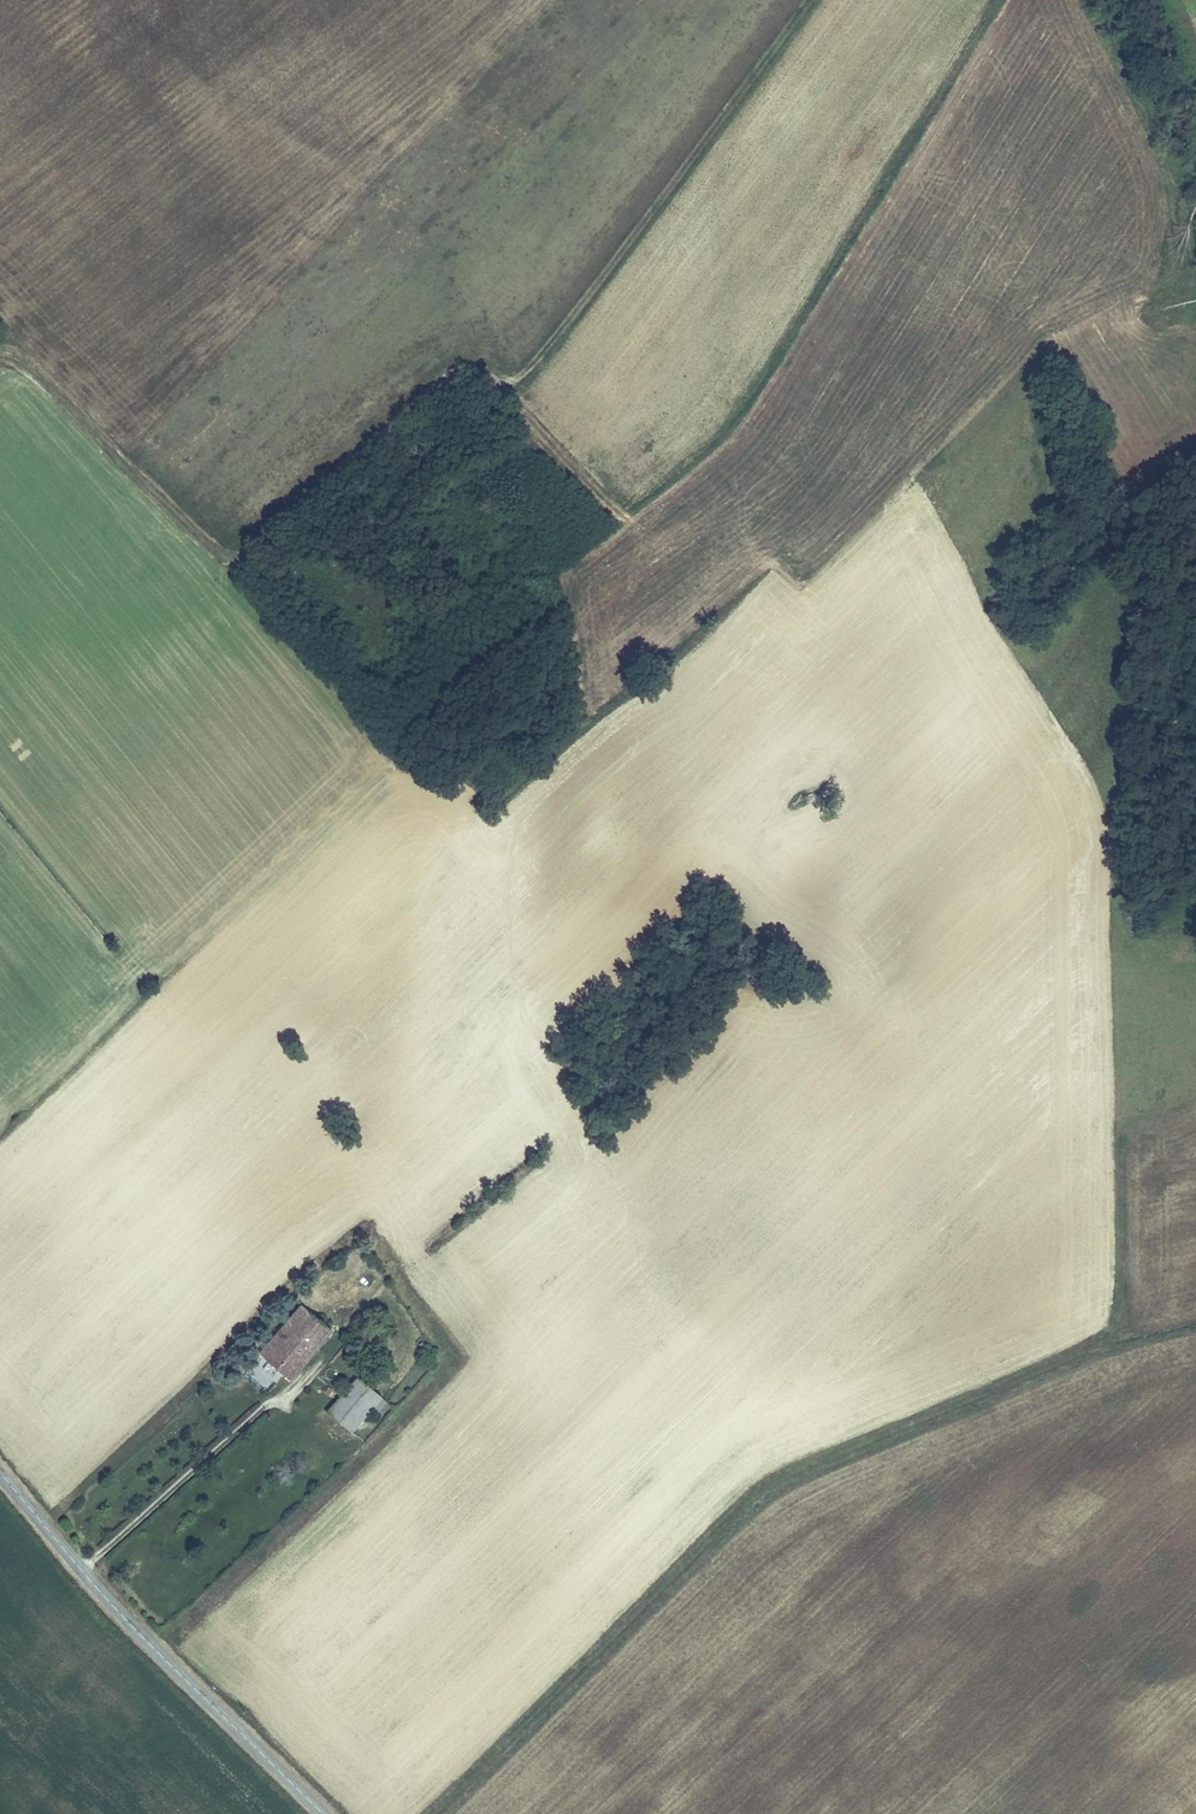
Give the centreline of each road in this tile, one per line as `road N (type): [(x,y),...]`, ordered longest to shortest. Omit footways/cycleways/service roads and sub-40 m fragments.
road 1 (tertiary): [(325,1813),(152,1646),(0,1471)]

